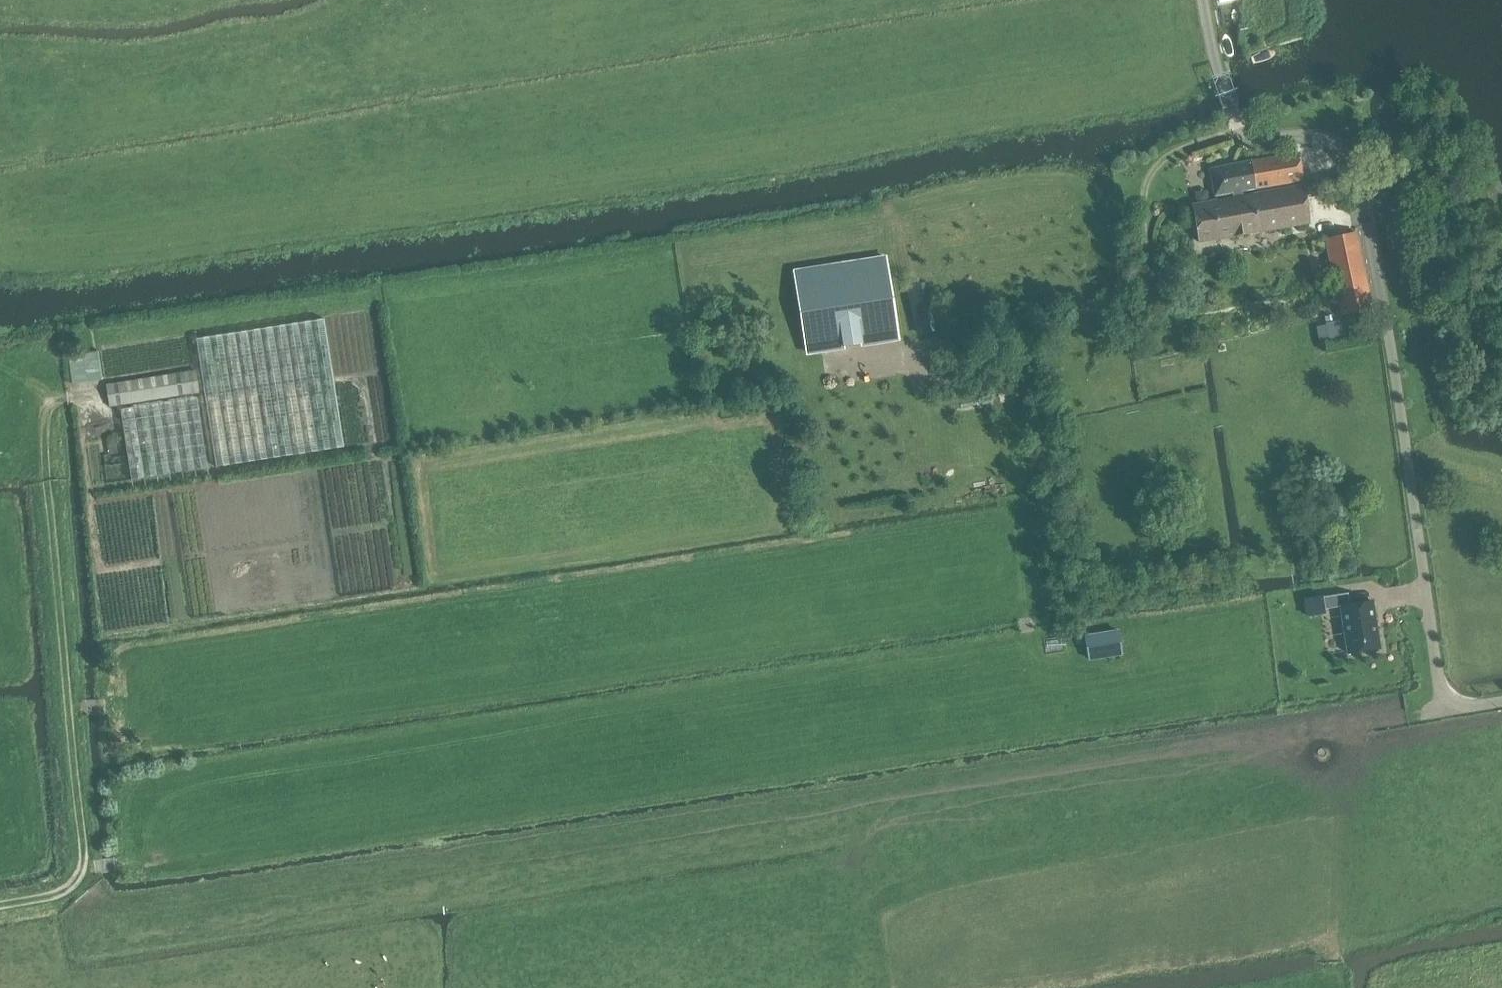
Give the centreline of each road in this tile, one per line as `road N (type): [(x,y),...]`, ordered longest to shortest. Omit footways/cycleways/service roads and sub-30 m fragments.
road 1 (unclassified): [(1501,701),(1454,700),(1438,682),(1361,169),(1351,153),(1315,134),(1238,130),(1203,0)]
road 2 (track): [(0,905),(76,883),(83,860),(48,483)]

